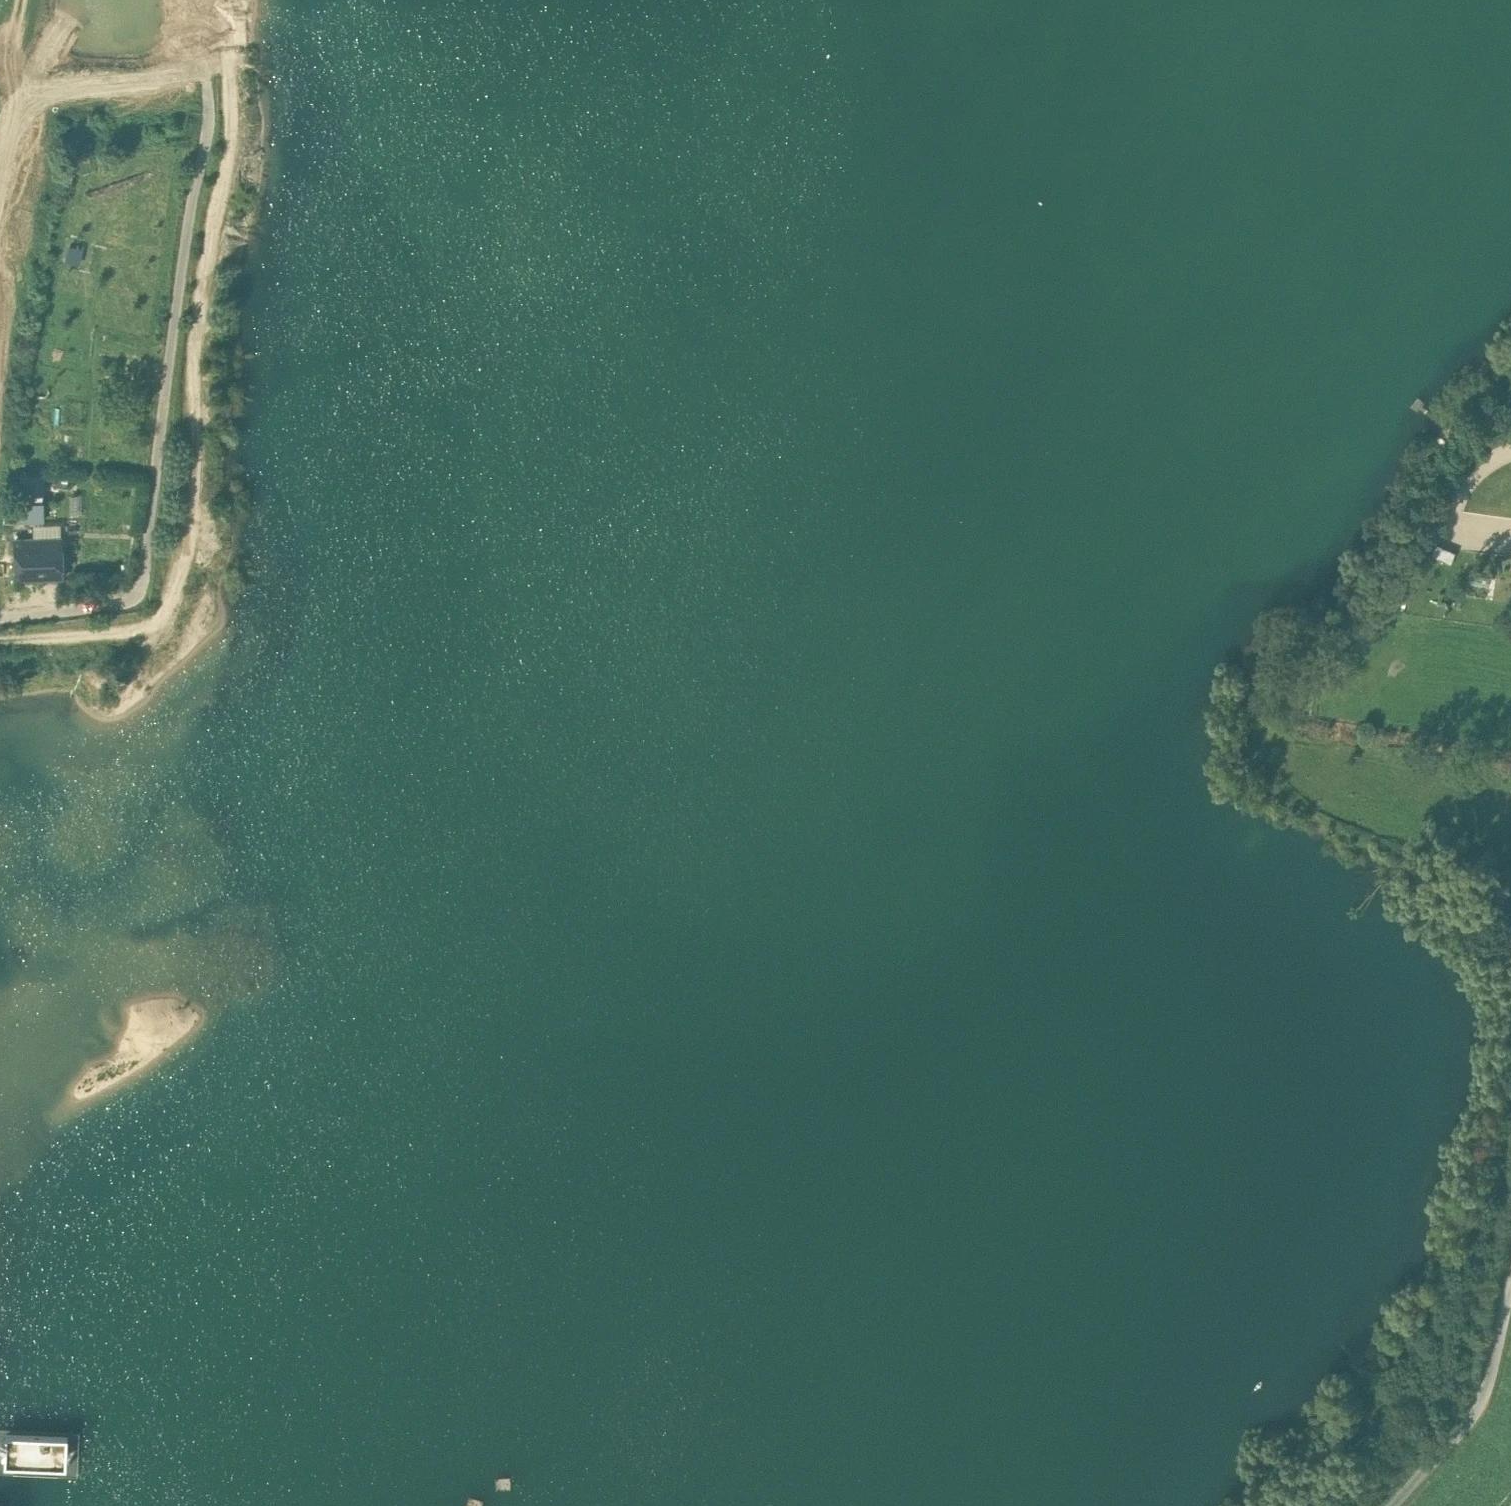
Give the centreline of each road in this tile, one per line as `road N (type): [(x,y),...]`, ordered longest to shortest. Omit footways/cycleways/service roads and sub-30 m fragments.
road 1 (unclassified): [(194,0),(209,139),(139,602),(0,618)]
road 2 (unclassified): [(1393,1505),(1479,1411),(1510,1285)]

